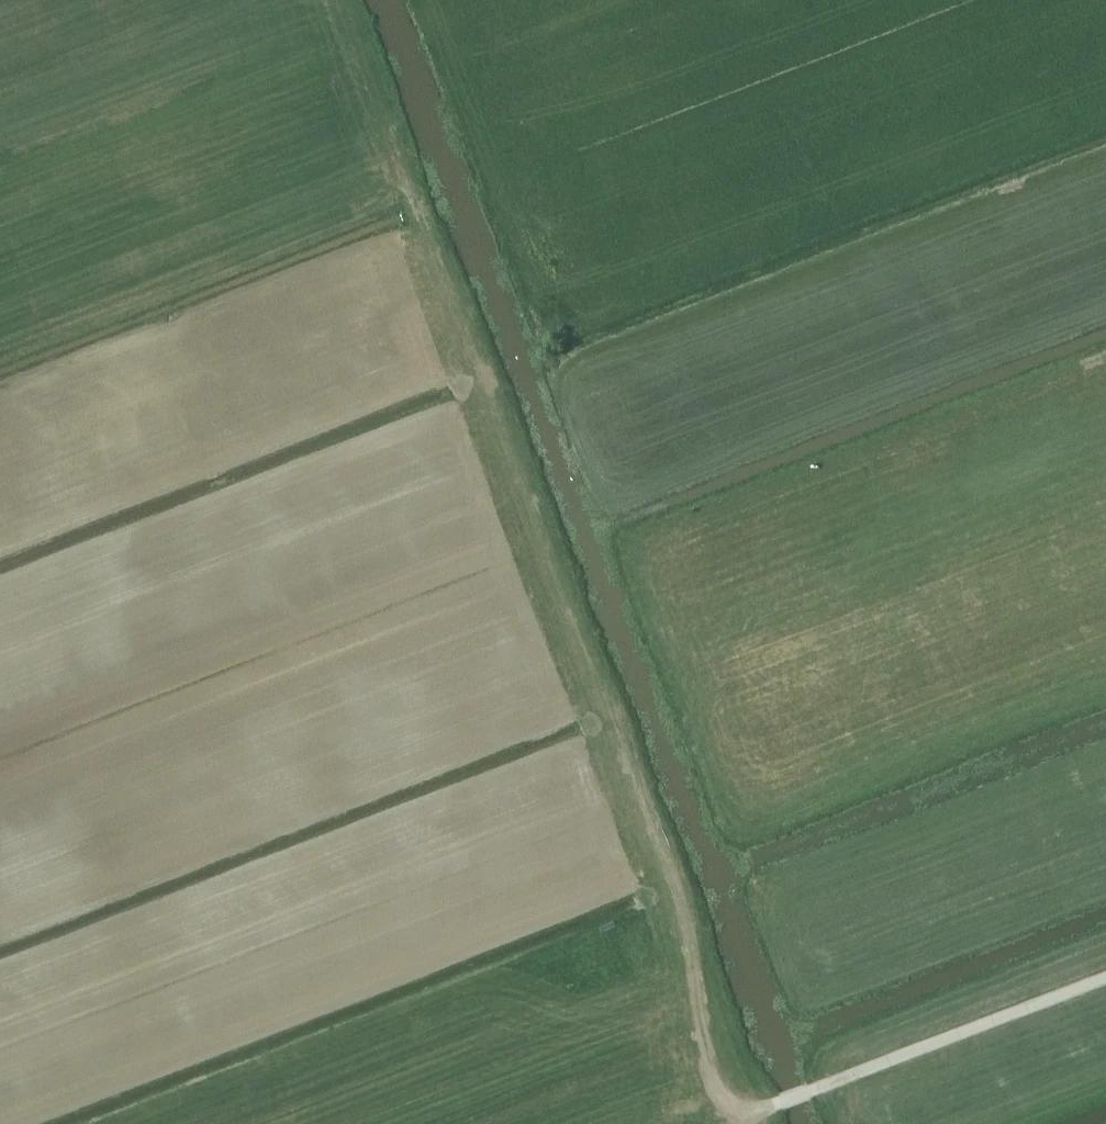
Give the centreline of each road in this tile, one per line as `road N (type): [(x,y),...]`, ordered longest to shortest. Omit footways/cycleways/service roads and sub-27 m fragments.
road 1 (track): [(761,1111),(734,1110),(704,1083),(675,888),(617,726)]
road 2 (track): [(761,1111),(1105,975)]

